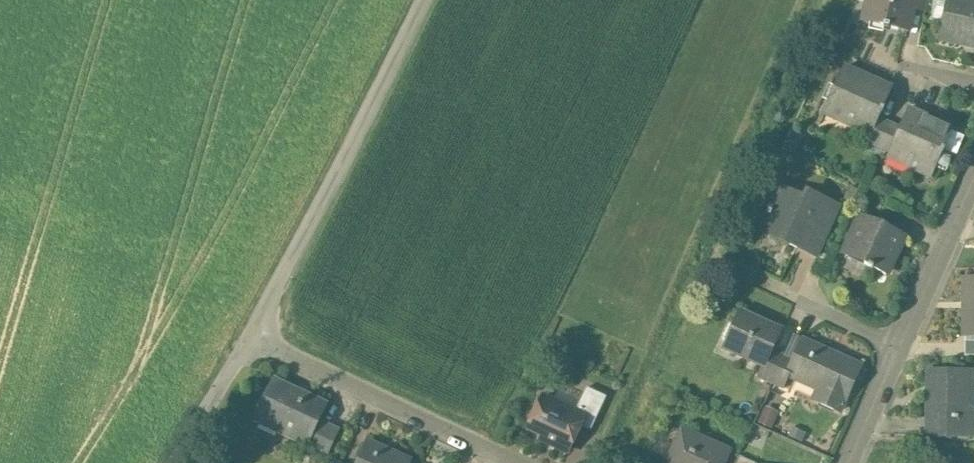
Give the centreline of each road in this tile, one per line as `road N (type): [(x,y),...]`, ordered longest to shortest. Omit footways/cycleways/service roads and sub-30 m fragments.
road 1 (unclassified): [(254,339),(425,0)]
road 2 (unclassified): [(518,462),(254,339)]
road 3 (unclassified): [(973,177),(901,344)]
road 4 (unclassified): [(178,462),(254,339)]
road 5 (unclassified): [(901,344),(849,462)]

